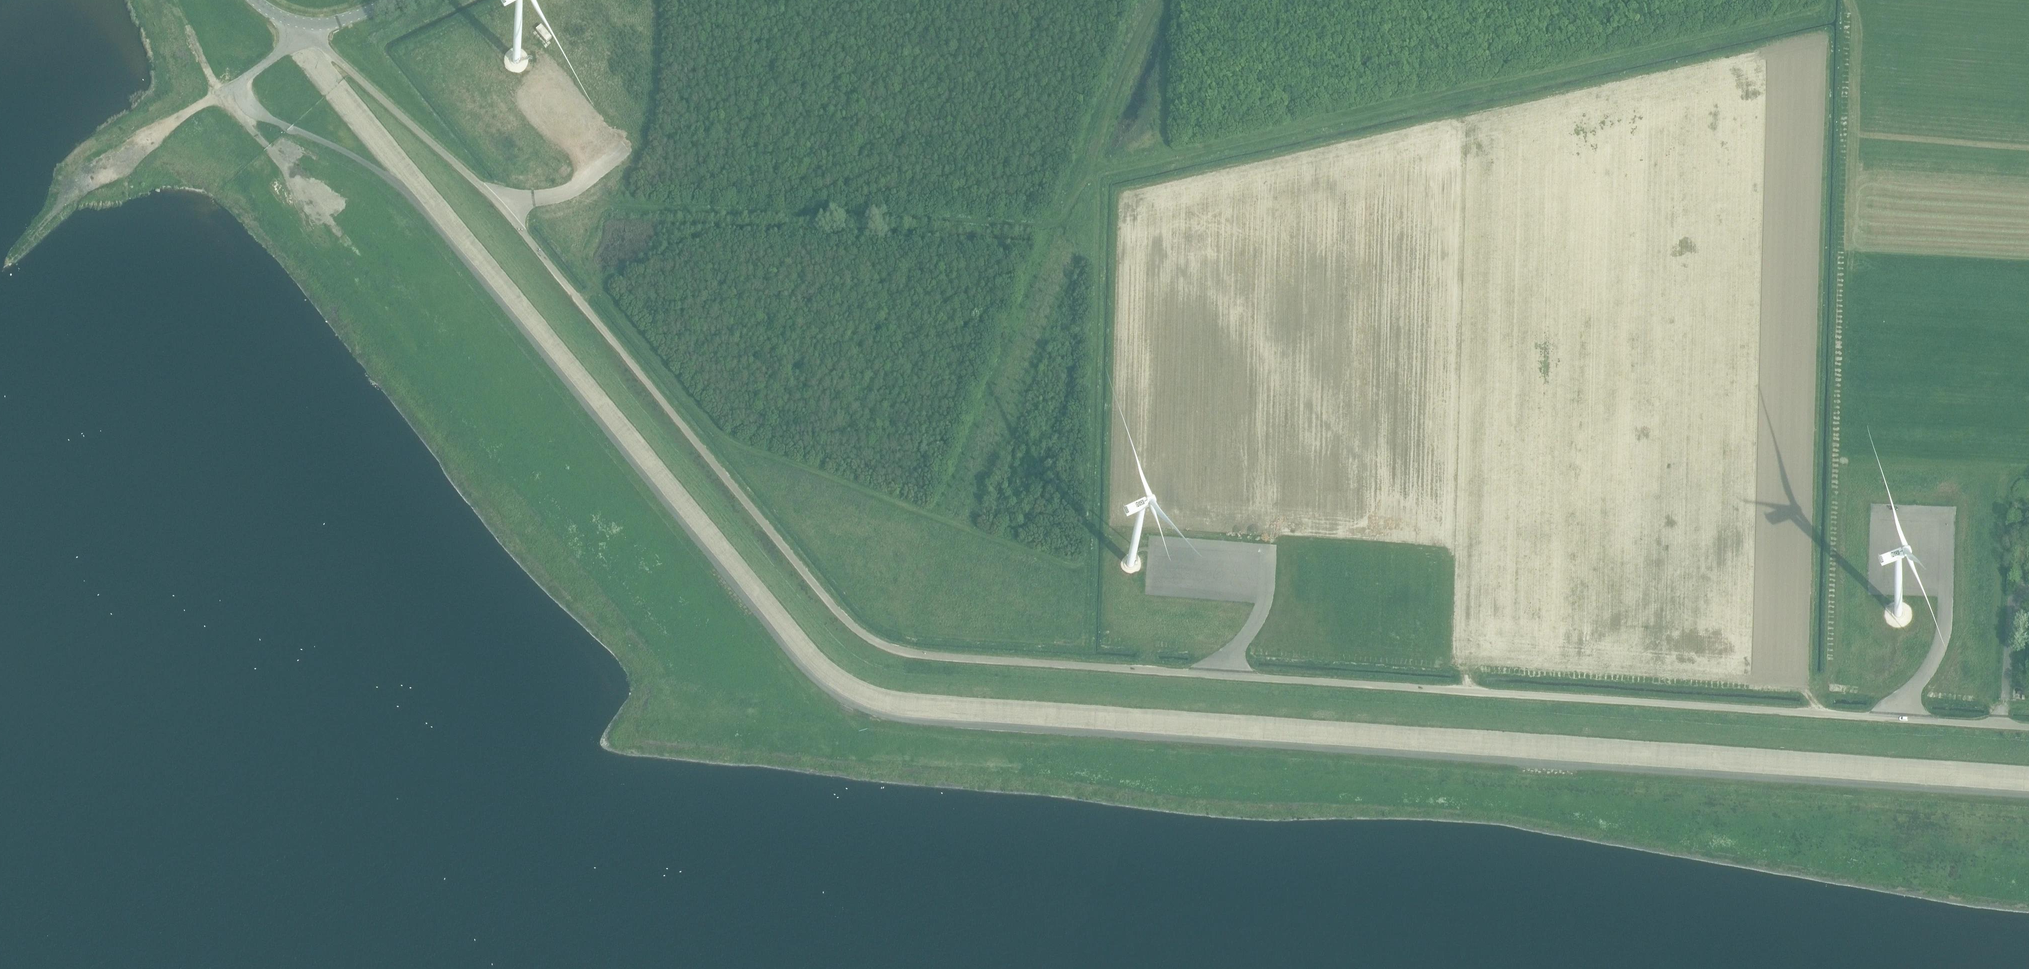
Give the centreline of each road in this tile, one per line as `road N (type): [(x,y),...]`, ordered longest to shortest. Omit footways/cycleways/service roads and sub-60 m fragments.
road 1 (unclassified): [(290,127),(398,184),(806,670),(871,711),(2028,795)]
road 2 (unclassified): [(2028,727),(960,657),(879,644),(821,592),(513,217),(309,35)]
road 3 (track): [(1827,0),(1827,13),(1101,175),(1088,645),(927,635),(869,613),(601,288)]
road 4 (track): [(585,306),(601,288),(578,259),(611,204),(1079,229),(1170,0)]
road 5 (track): [(897,627),(1143,0)]
road 6 (track): [(927,635),(1079,229)]
road 7 (track): [(578,259),(403,53),(523,0)]
road 8 (track): [(611,204),(642,140),(652,0)]
road 9 (track): [(239,89),(219,92),(95,175)]
road 10 (unclassified): [(290,127),(253,112),(239,89),(309,35)]

